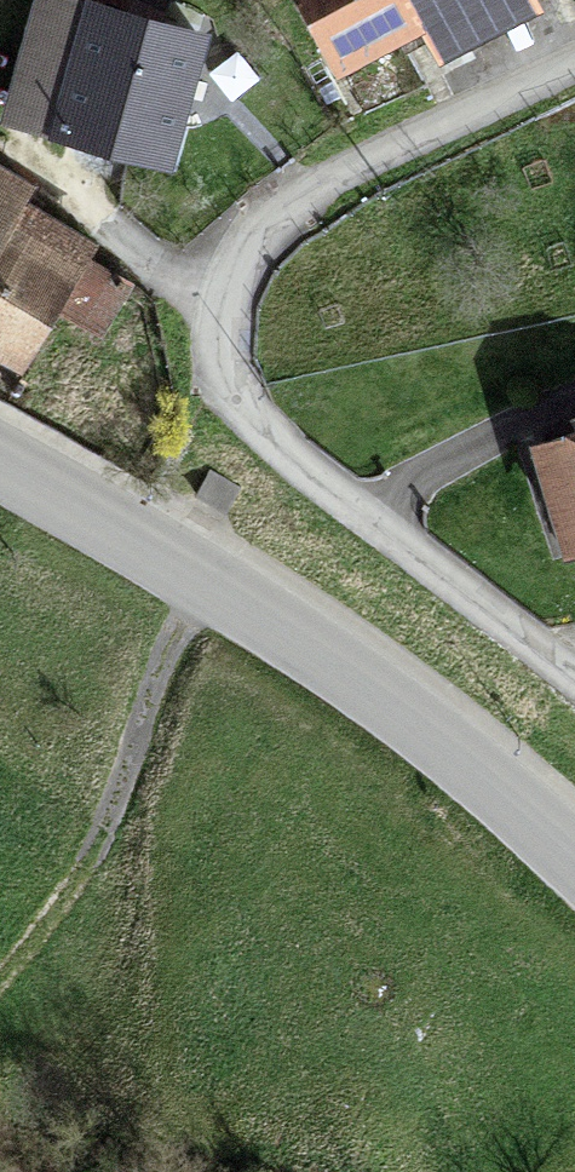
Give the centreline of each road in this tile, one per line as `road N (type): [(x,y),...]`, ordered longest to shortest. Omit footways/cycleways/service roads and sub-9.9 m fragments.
road 1 (residential): [(574,681),(321,496),(246,424),(219,377),(218,288),(268,233),(378,159),(574,70)]
road 2 (primary): [(574,856),(281,621),(0,454)]
road 3 (track): [(0,987),(89,869),(206,576)]

